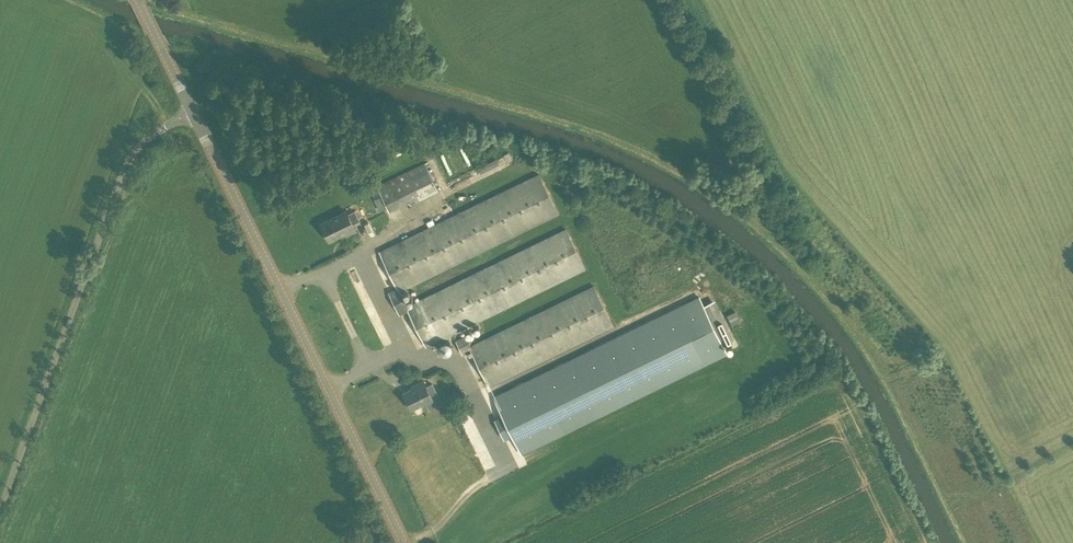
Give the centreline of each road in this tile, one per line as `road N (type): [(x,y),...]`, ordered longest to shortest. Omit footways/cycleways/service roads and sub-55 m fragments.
road 1 (secondary): [(405,542),(194,112)]
road 2 (unclassified): [(0,518),(127,166),(148,139),(194,112)]
road 3 (secondary): [(194,112),(139,0)]

